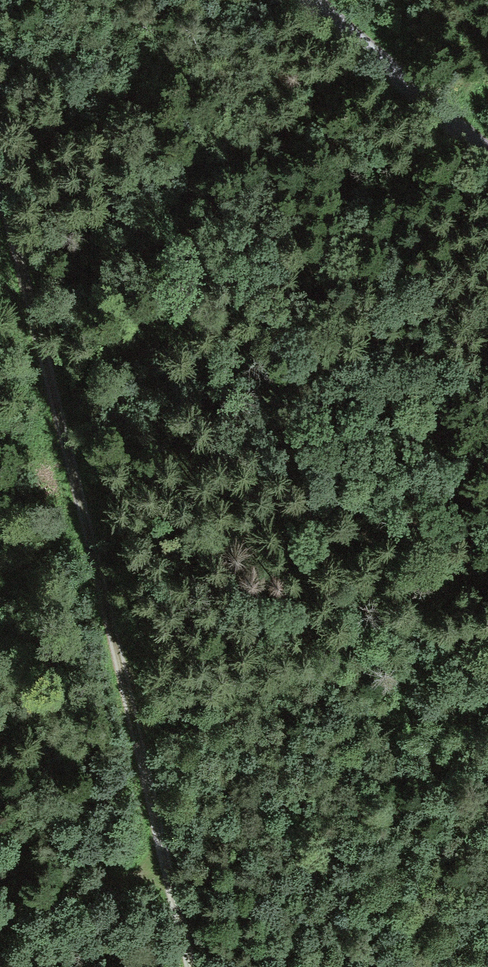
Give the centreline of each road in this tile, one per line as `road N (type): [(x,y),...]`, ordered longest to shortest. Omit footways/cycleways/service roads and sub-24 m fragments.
road 1 (track): [(0,166),(55,348),(197,966)]
road 2 (unclassified): [(314,0),(487,159)]
road 3 (track): [(0,913),(173,861)]

